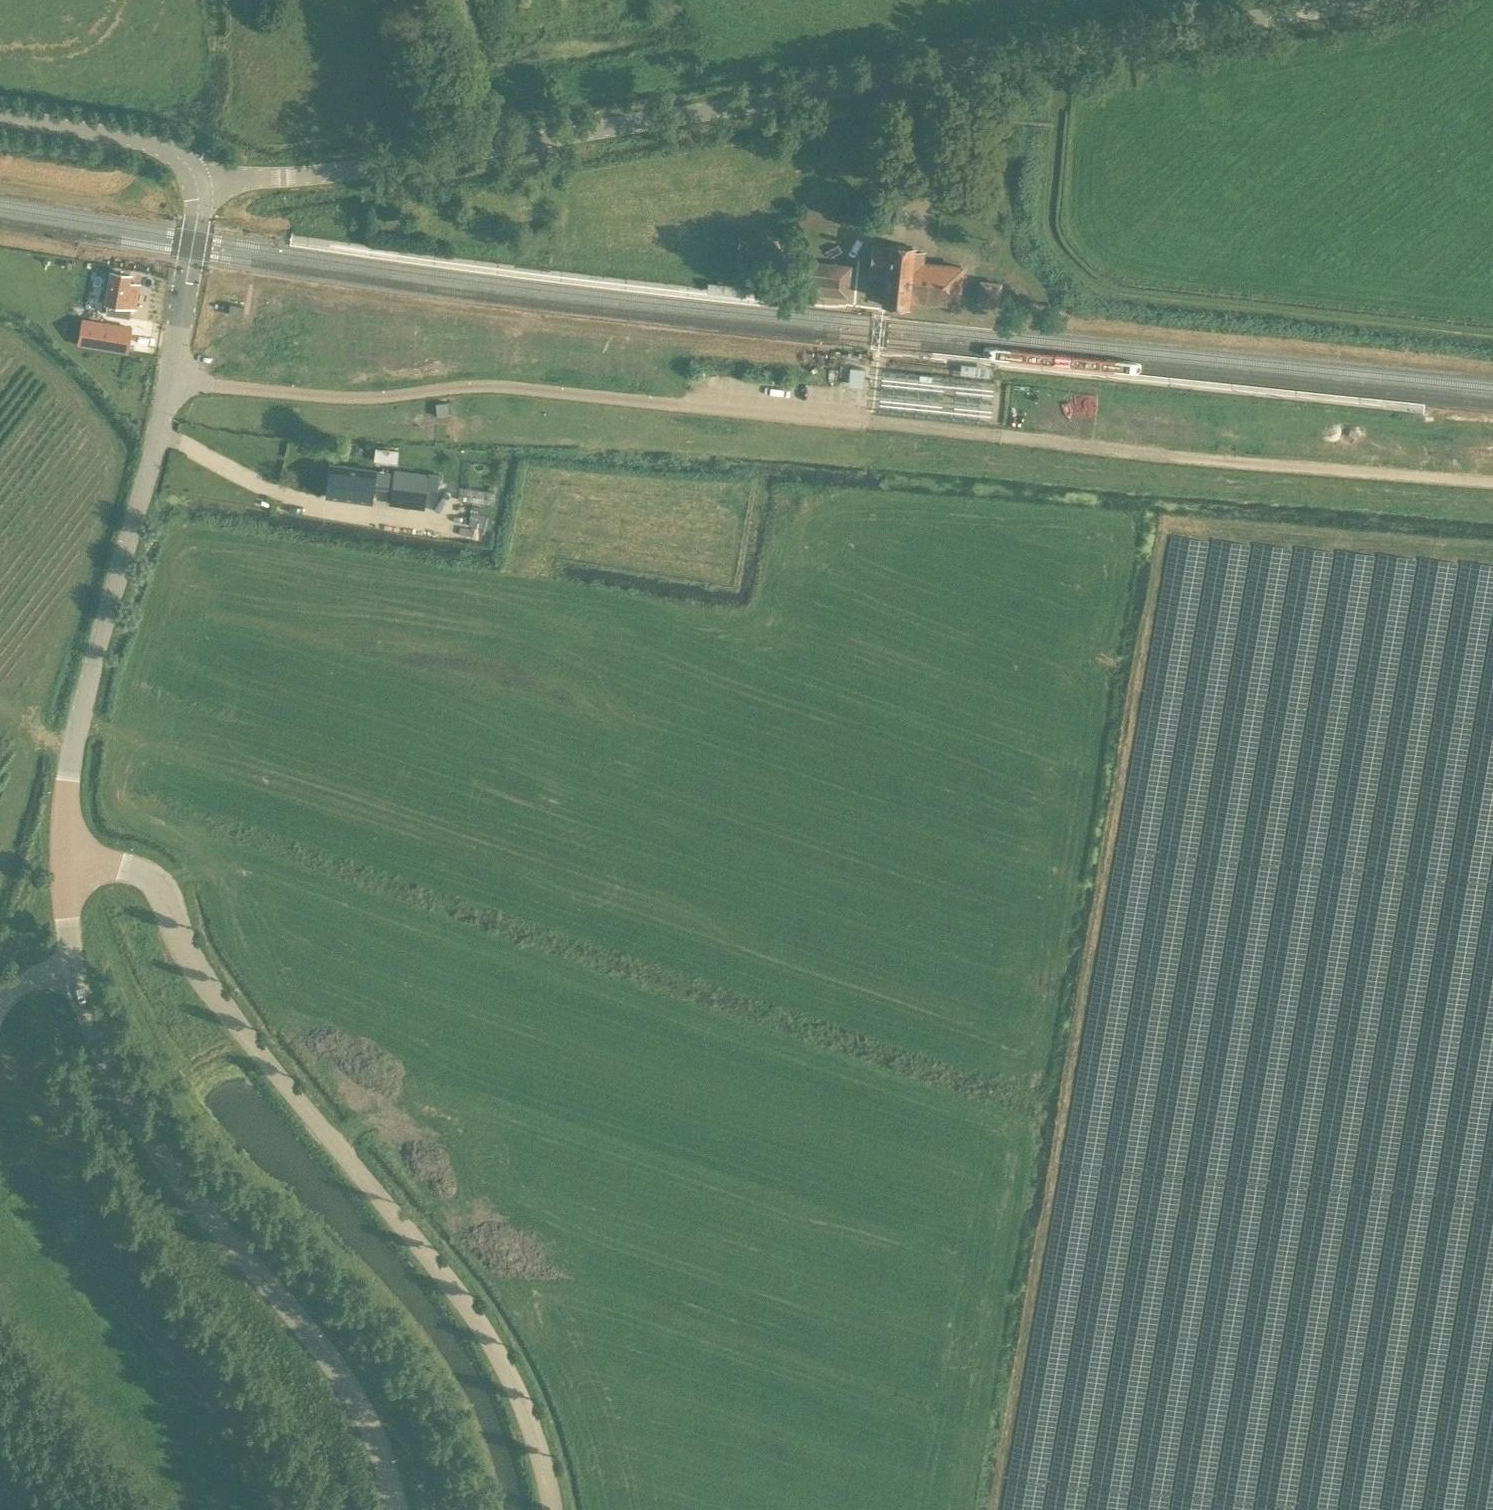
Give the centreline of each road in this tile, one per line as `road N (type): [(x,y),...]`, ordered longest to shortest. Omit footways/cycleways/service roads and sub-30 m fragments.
road 1 (unclassified): [(196,185),(599,135),(862,84),(1165,42),(1366,0)]
road 2 (unclassified): [(548,1509),(534,1439),(481,1333),(187,964),(146,878),(64,859)]
road 3 (unclassified): [(1008,437),(480,387),(367,401),(172,378)]
road 4 (residential): [(399,1509),(377,1422),(279,1288),(145,1133),(71,968)]
road 5 (unclassified): [(64,859),(64,781),(172,378)]
road 6 (track): [(1492,483),(1008,437)]
road 7 (unclassified): [(196,185),(182,161),(137,139),(0,118)]
road 8 (unclassified): [(172,378),(196,185)]

